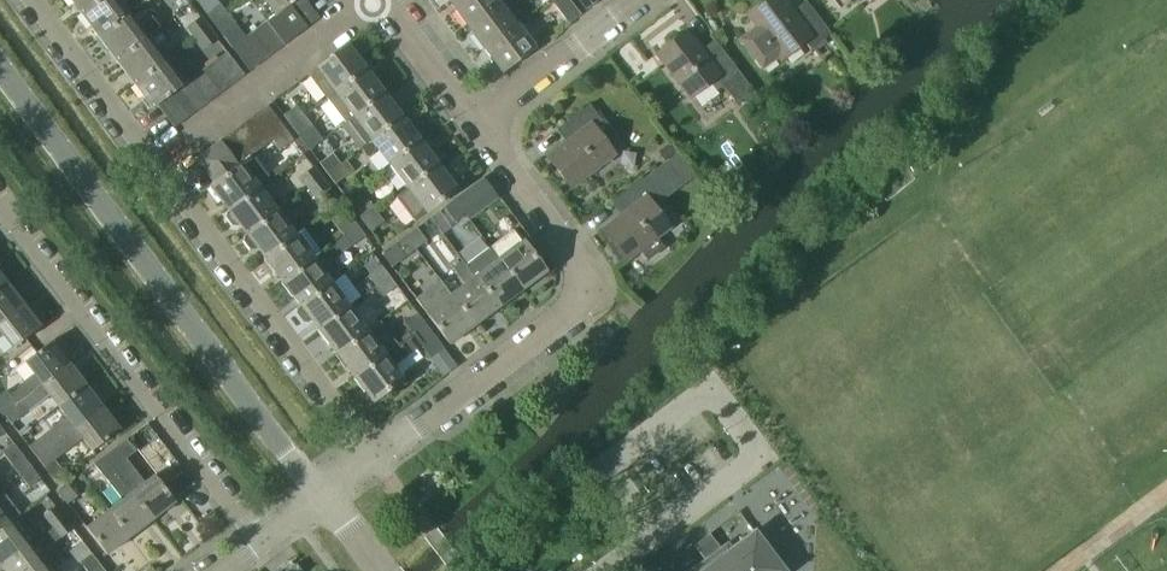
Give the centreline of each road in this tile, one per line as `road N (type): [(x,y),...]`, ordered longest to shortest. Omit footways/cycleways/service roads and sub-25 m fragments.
road 1 (unclassified): [(321,500),(0,74)]
road 2 (residential): [(375,454),(597,286),(475,122)]
road 3 (residential): [(263,545),(0,200)]
road 4 (residential): [(375,454),(152,170)]
road 5 (residential): [(152,170),(377,0)]
road 6 (residential): [(152,170),(28,0)]
road 7 (residential): [(475,122),(636,0)]
road 8 (residential): [(475,122),(377,0)]

